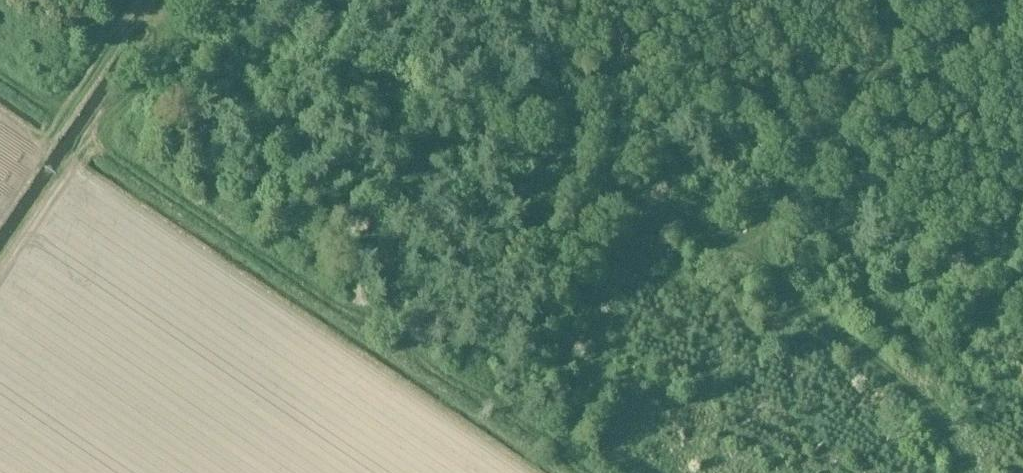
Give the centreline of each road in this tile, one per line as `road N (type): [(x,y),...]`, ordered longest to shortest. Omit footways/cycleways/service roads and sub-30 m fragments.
road 1 (track): [(138,0),(292,105),(393,137),(571,170),(724,242),(868,346),(930,413),(970,472)]
road 2 (track): [(170,23),(151,71),(89,140),(303,290),(392,334),(434,372),(586,472)]
road 3 (track): [(931,0),(868,74),(746,256)]
road 4 (track): [(0,72),(58,110),(133,0)]

